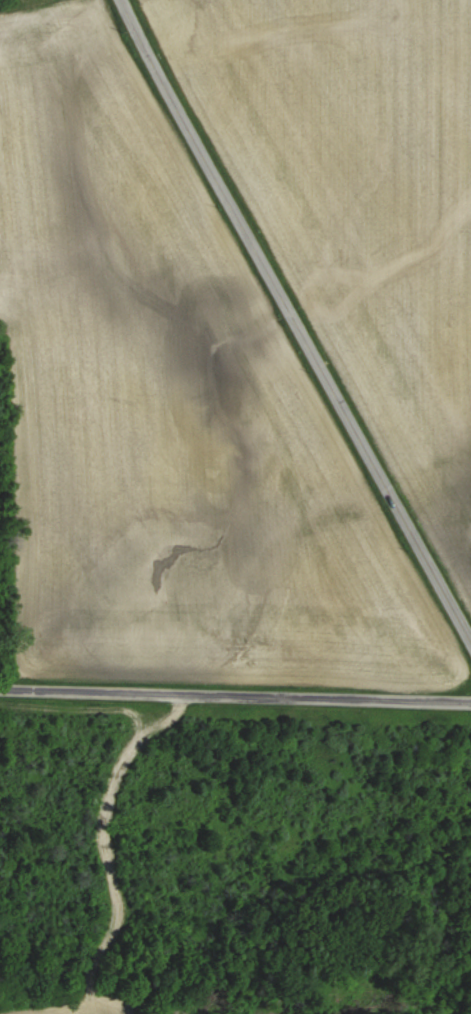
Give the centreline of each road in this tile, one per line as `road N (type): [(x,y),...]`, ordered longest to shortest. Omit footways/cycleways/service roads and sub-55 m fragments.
road 1 (residential): [(470,649),(199,163),(119,0)]
road 2 (residential): [(470,705),(0,692)]

